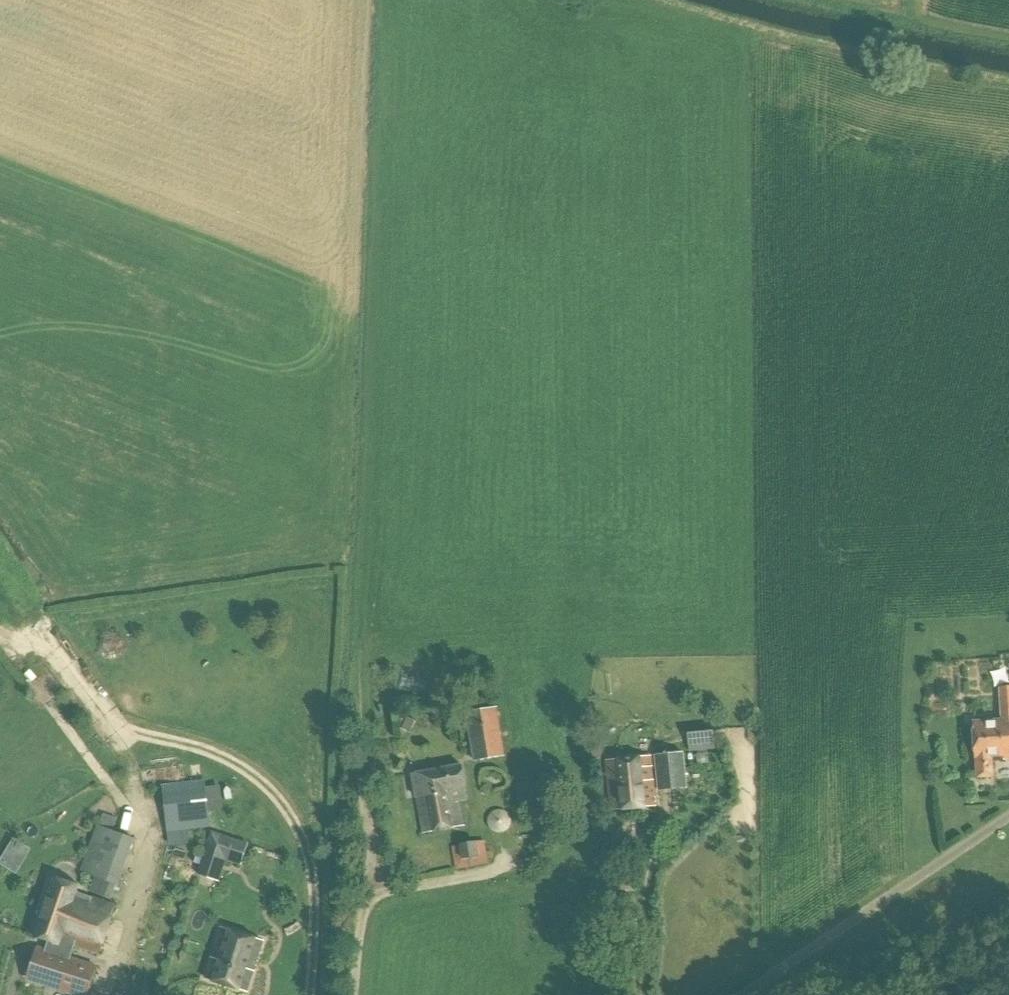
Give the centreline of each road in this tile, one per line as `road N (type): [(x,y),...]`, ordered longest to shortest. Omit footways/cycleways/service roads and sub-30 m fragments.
road 1 (track): [(643,994),(648,887),(665,811)]

